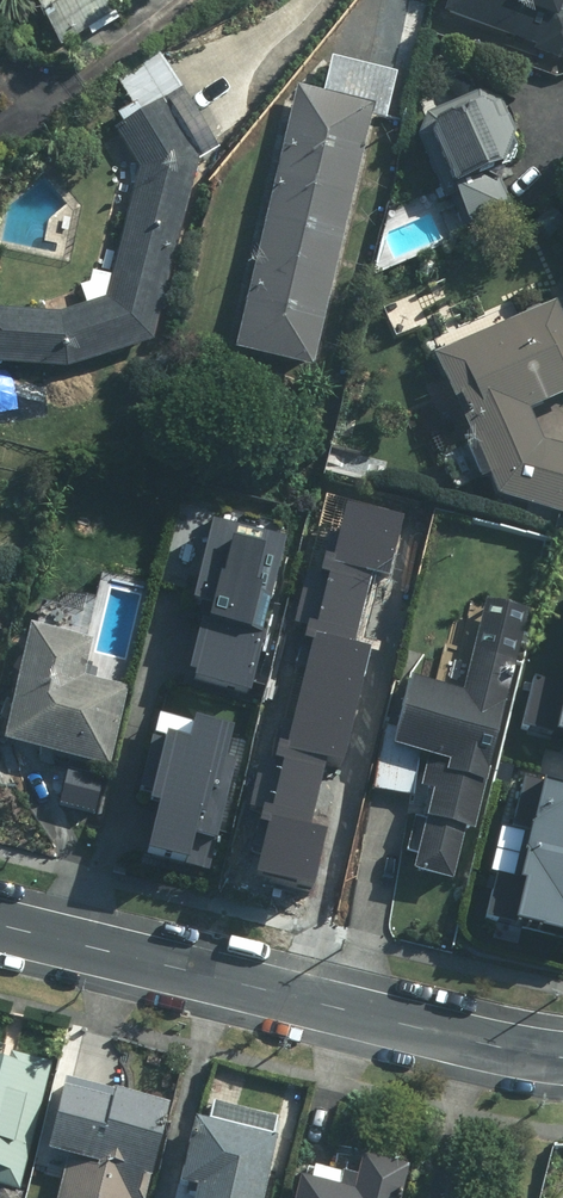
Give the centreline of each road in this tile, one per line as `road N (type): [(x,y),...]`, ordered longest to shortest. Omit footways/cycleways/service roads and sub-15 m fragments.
road 1 (tertiary): [(0,925),(438,1035),(562,1059)]

